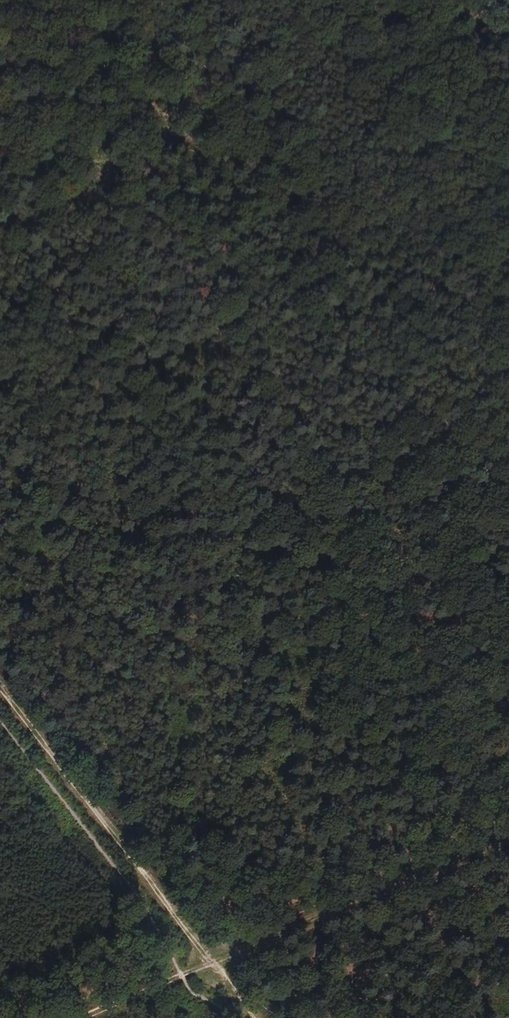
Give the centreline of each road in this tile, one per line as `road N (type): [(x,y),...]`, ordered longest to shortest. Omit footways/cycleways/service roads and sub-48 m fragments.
road 1 (track): [(86,1017),(508,837)]
road 2 (track): [(231,1017),(190,991),(140,900),(0,721)]
road 3 (track): [(0,112),(232,0)]

